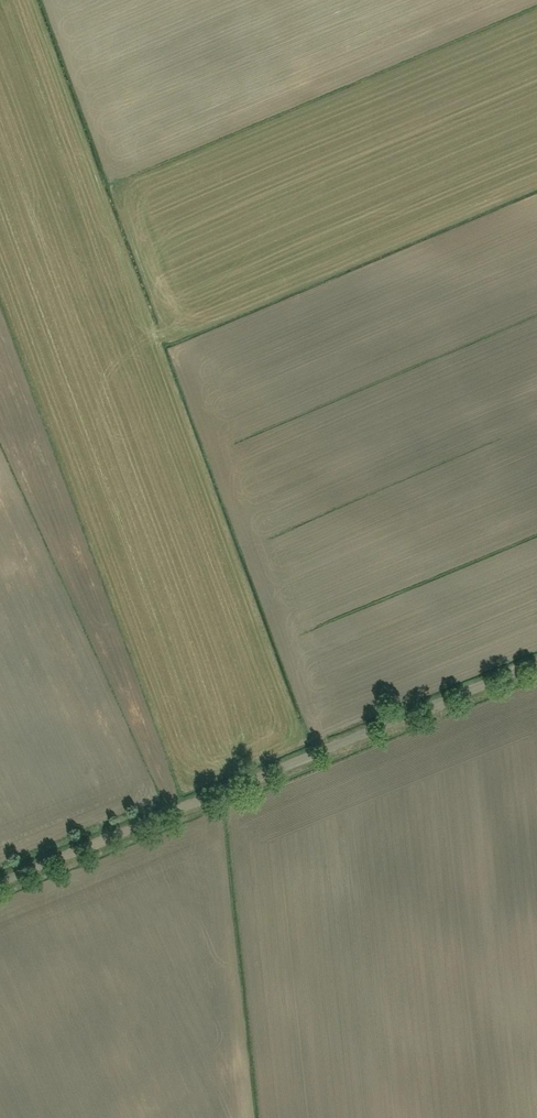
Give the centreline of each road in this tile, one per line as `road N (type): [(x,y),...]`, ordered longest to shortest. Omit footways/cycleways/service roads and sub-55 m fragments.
road 1 (unclassified): [(0,881),(536,662)]

